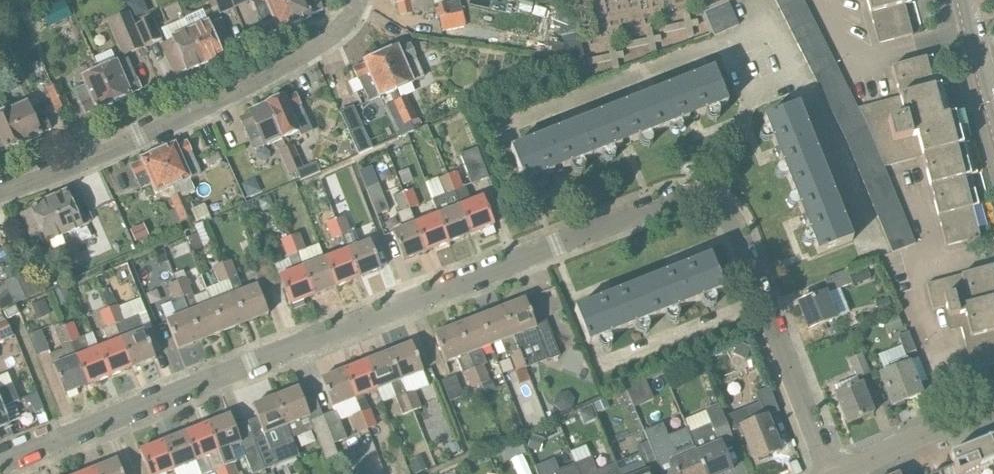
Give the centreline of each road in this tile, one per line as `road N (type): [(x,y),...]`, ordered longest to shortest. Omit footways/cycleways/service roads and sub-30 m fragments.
road 1 (residential): [(652,210),(0,459)]
road 2 (residential): [(0,192),(254,82),(325,39),(358,0)]
road 3 (residential): [(652,210),(692,196),(732,220),(832,473)]
road 4 (residential): [(840,473),(993,406)]

